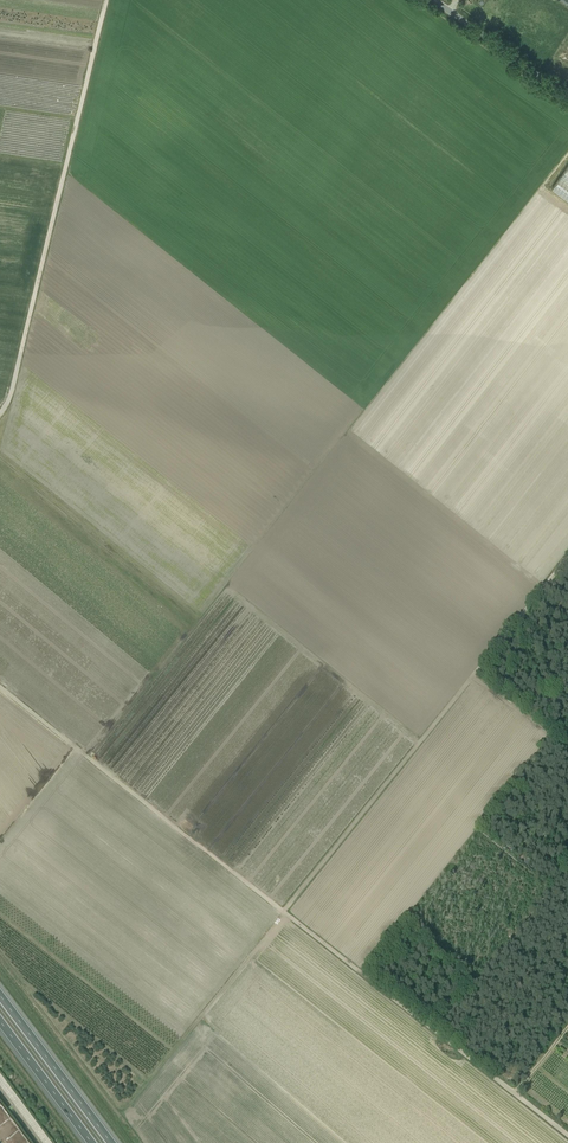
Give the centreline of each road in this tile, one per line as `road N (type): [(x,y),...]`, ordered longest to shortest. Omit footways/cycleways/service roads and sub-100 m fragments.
road 1 (track): [(567,558),(284,914)]
road 2 (track): [(0,412),(107,0)]
road 3 (track): [(284,914),(0,687)]
road 4 (track): [(567,1136),(284,914)]
road 5 (motorway): [(110,1142),(0,996)]
road 6 (unclassified): [(567,98),(434,0)]
road 7 (motorway): [(0,1022),(91,1142)]

